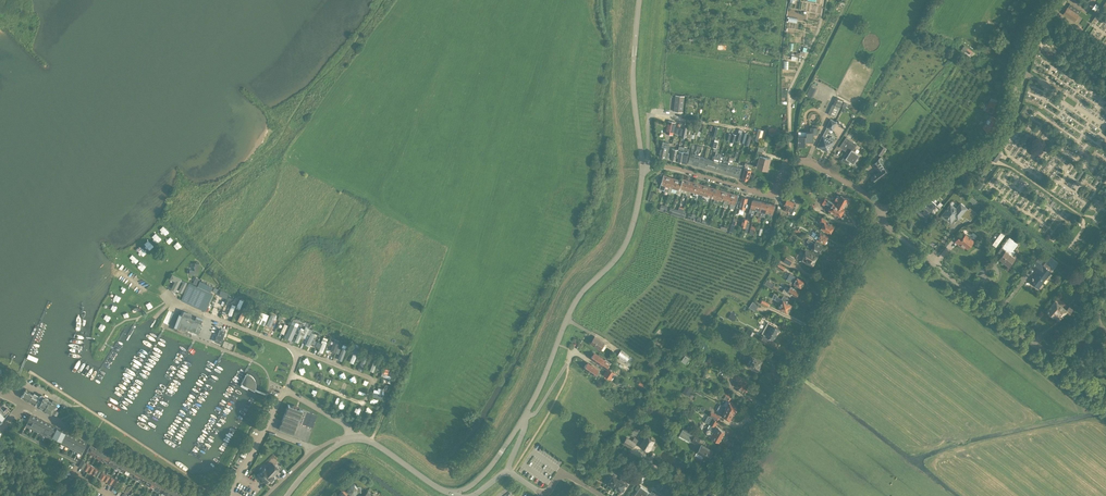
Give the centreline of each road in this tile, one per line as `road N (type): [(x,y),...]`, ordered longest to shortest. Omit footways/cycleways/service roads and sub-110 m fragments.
road 1 (residential): [(723,495),(879,219)]
road 2 (residential): [(879,219),(1105,406)]
road 3 (residential): [(522,420),(576,301),(628,240),(643,165)]
road 4 (unclassified): [(882,211),(997,137),(1022,55),(1055,0)]
road 5 (residential): [(882,211),(804,161),(771,195),(643,165)]
road 6 (tertiary): [(198,495),(26,405)]

